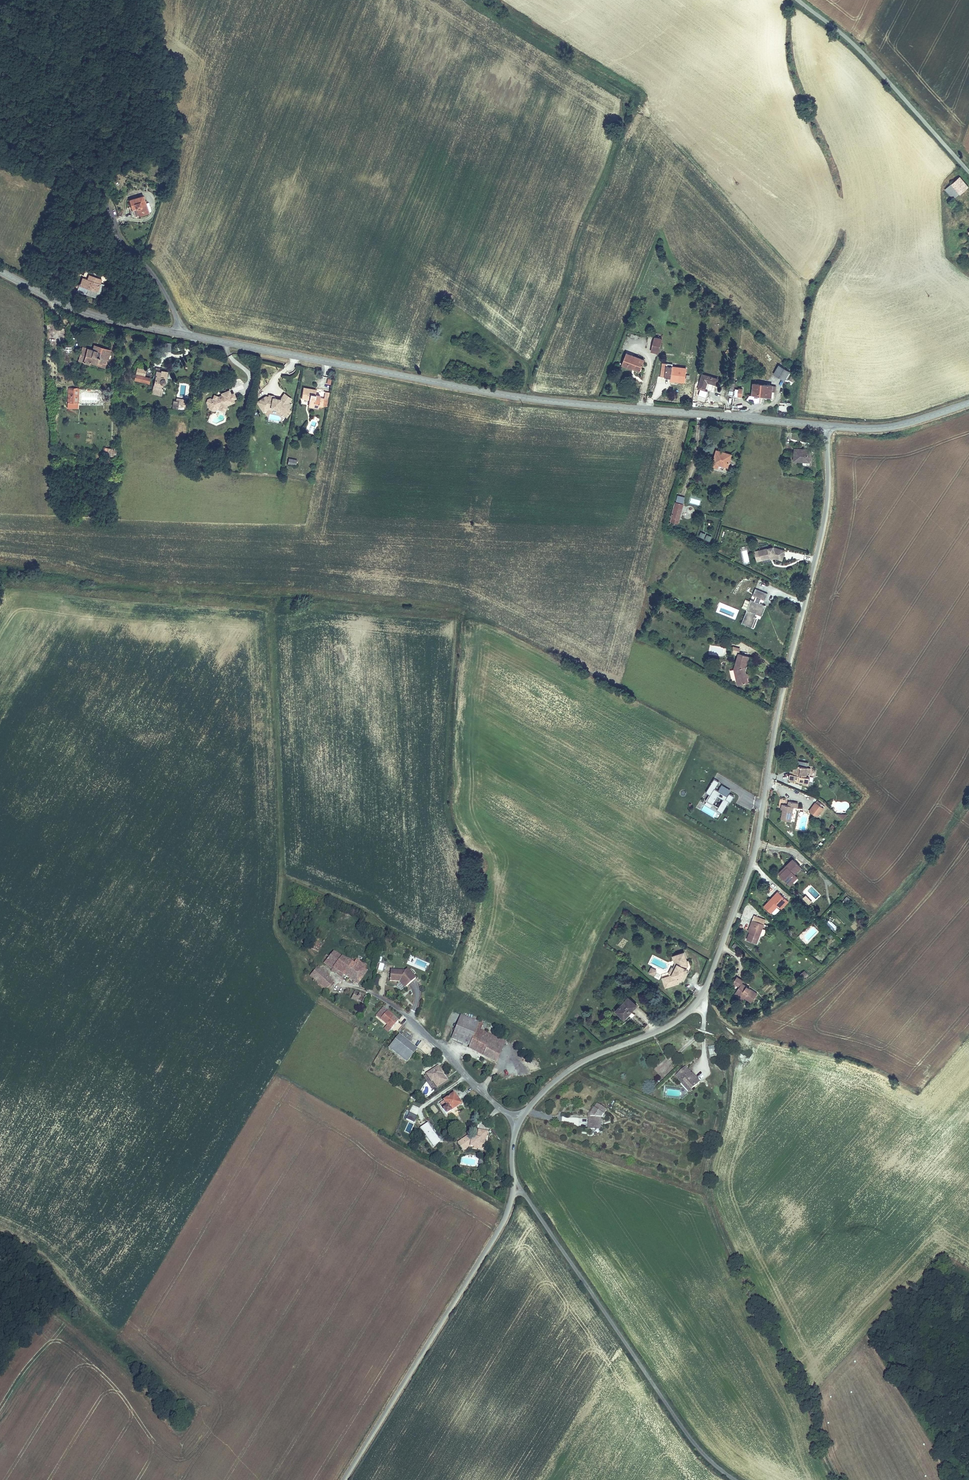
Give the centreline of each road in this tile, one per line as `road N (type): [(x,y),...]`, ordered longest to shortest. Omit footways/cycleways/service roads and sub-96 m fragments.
road 1 (tertiary): [(515,1179),(515,1132),(540,1096),(584,1061),(663,1029),(708,984),(757,840),(785,675),(826,512),(827,425)]
road 2 (secondary): [(181,332),(522,396),(827,425)]
road 3 (track): [(699,1001),(730,1033),(729,1093),(710,1189),(837,1479)]
road 4 (unclassified): [(515,1179),(680,1421),(738,1479)]
road 5 (tertiary): [(343,1479),(489,1248),(515,1179)]
road 6 (track): [(730,1033),(821,972),(883,914),(968,803)]
road 7 (residential): [(181,332),(160,277),(112,204),(0,85)]
road 8 (unclassified): [(802,0),(858,47),(968,169)]
road 9 (secondary): [(0,269),(68,306),(181,332)]
road 10 (secondary): [(827,425),(896,426),(968,404)]

